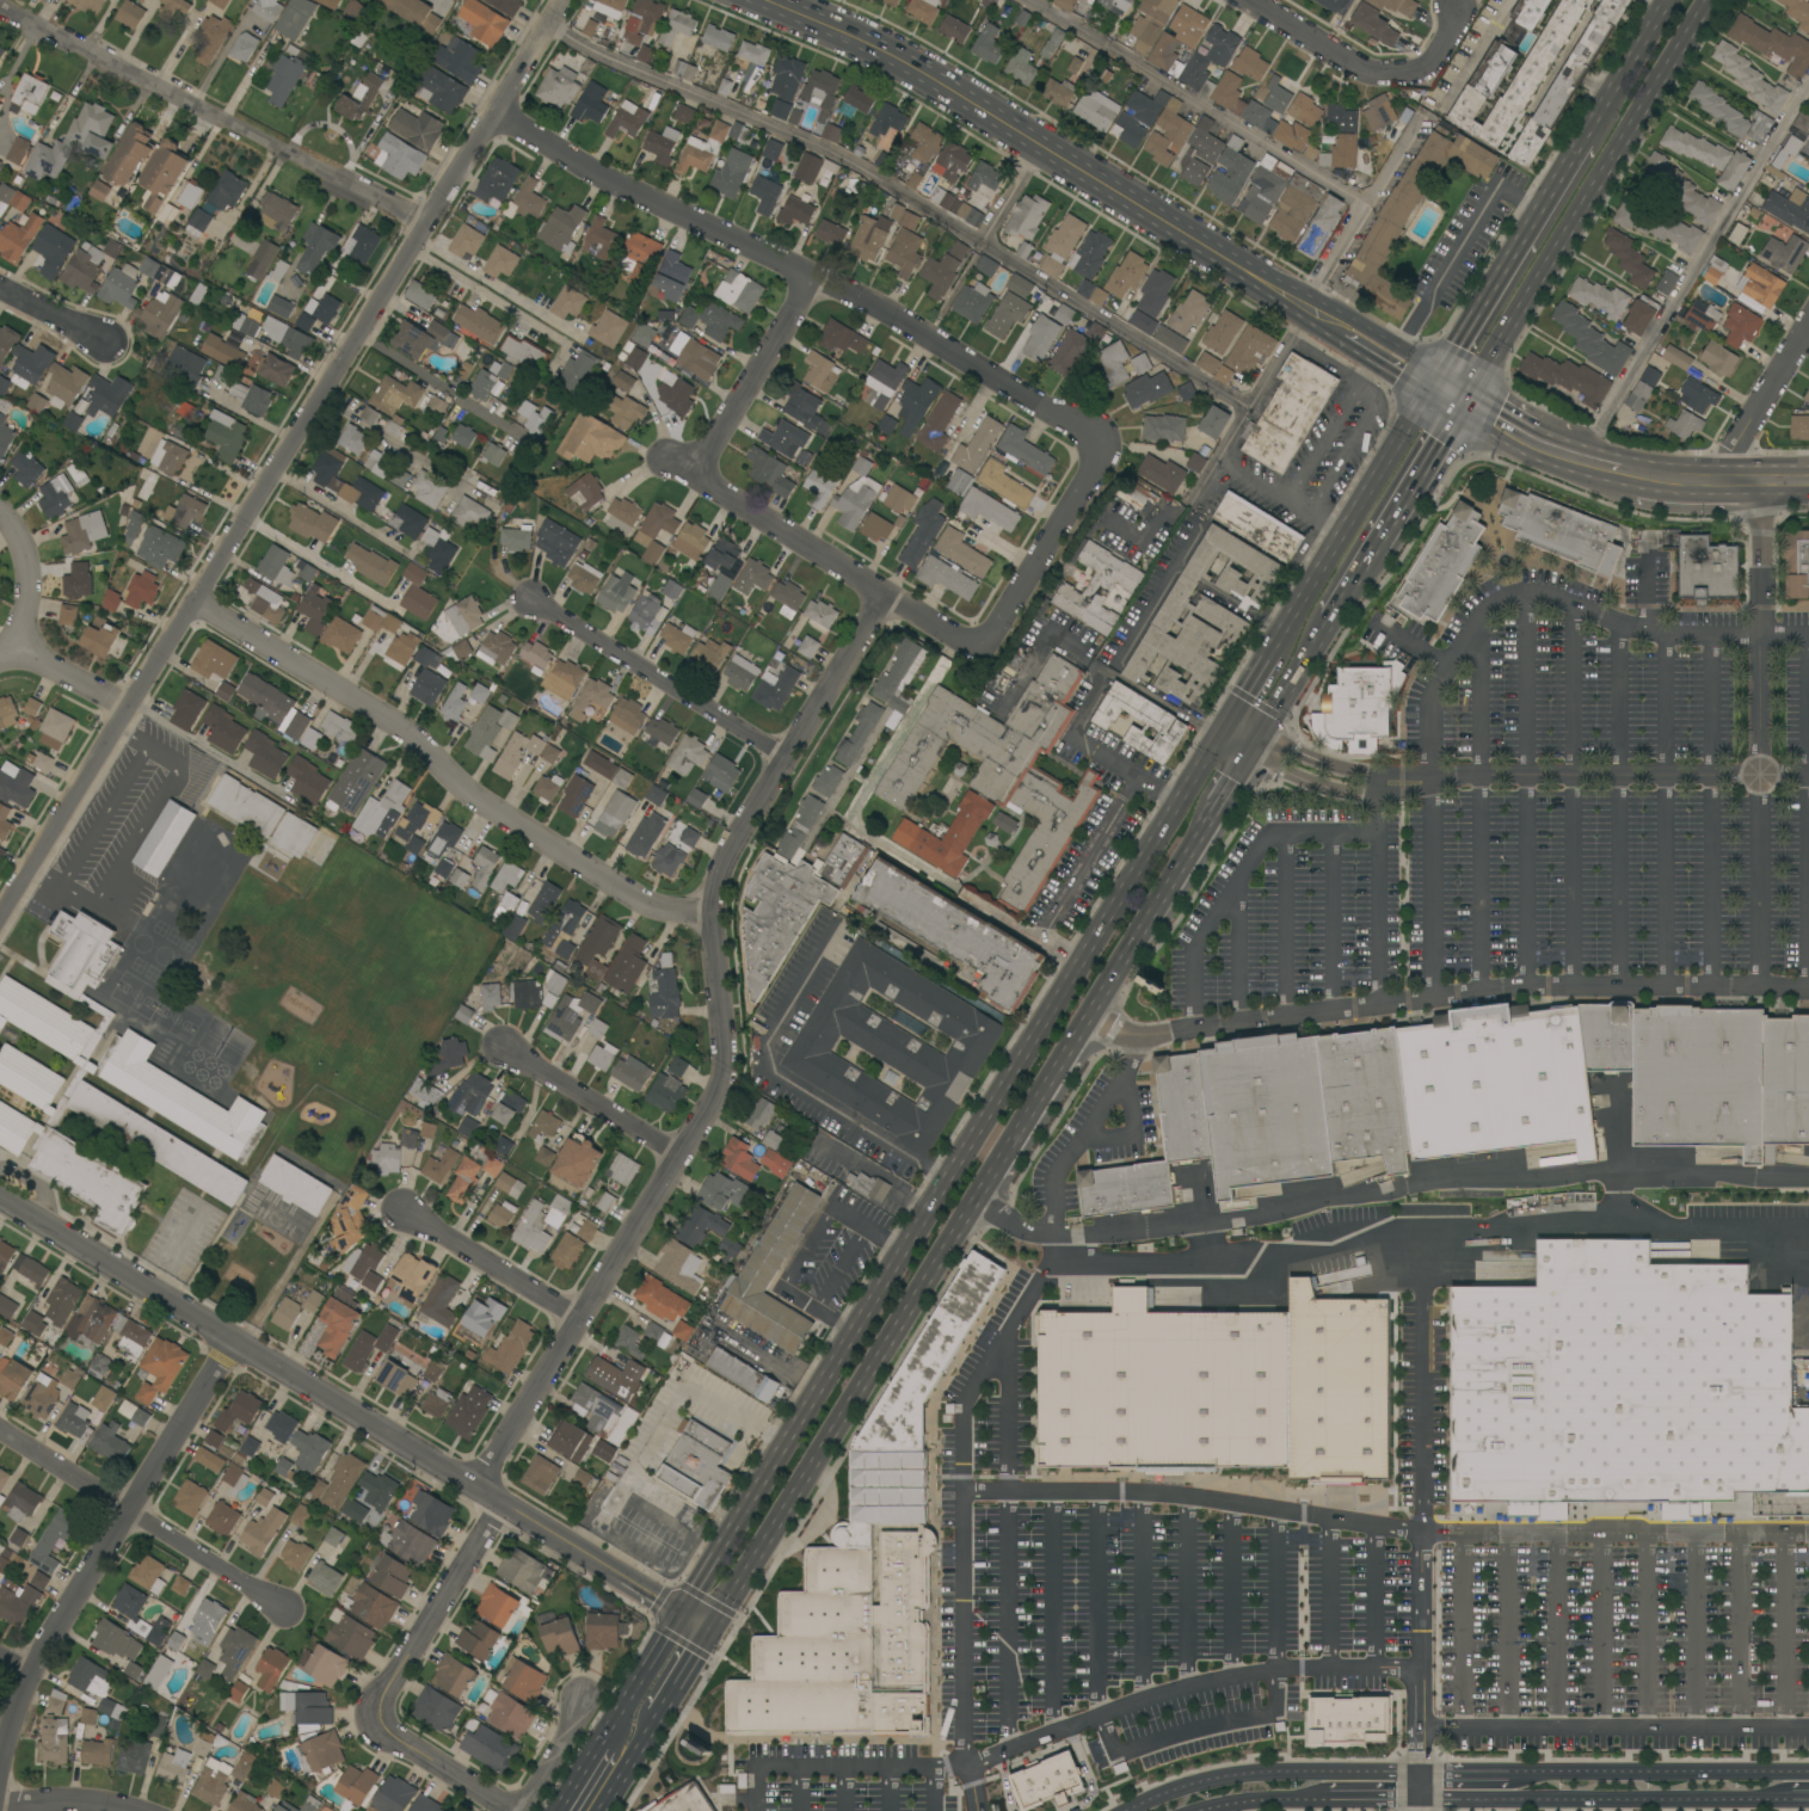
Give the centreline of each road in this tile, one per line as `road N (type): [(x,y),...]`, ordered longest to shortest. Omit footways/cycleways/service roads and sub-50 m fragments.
road 1 (residential): [(566,0),(0,908)]
road 2 (primary): [(1226,728),(683,1610)]
road 3 (residential): [(885,597),(712,889),(722,1082),(481,1483)]
road 4 (tertiary): [(0,1196),(624,1575)]
road 5 (residential): [(493,113),(682,218),(872,306),(1085,436),(1095,451)]
road 6 (residential): [(192,604),(386,717),(463,791),(648,906),(709,925)]
road 7 (tertiary): [(767,0),(863,43),(1293,307)]
road 8 (primary): [(710,1628),(993,1172)]
road 9 (residential): [(232,1336),(121,1504),(30,1669),(0,1764)]
road 10 (primary): [(1463,409),(1708,0)]
road 11 (residential): [(0,8),(425,220)]
road 12 (residential): [(1416,1797),(1790,1798)]
road 13 (residential): [(0,1428),(283,1613)]
road 14 (residential): [(697,469),(703,481),(885,597),(974,642)]
road 15 (primary): [(1432,393),(1274,652)]
road 16 (primary): [(1587,136),(1432,393)]
road 17 (residential): [(530,599),(783,759)]
road 18 (residential): [(1808,1770),(1510,1770)]
road 19 (residential): [(1416,1772),(1224,1774),(1153,1795),(1131,1810)]
road 20 (residential): [(506,1498),(392,1676),(380,1711),(390,1738)]
road 21 (residential): [(1095,451),(1091,470),(987,639),(974,642)]
road 22 (residential): [(808,282),(697,469)]
road 23 (residential): [(503,1045),(683,1154)]
road 24 (residential): [(402,1213),(576,1325)]
road 25 (residential): [(1808,322),(1706,483)]
road 26 (residential): [(1247,0),(1368,70),(1416,73)]
road 27 (primary): [(993,1172),(1093,1018)]
road 28 (primary): [(1374,553),(1463,409)]
road 29 (primary): [(683,1610),(601,1745)]
road 30 (primary): [(1667,0),(1587,136)]
road 31 (residential): [(390,1738),(521,1810)]
road 32 (residential): [(0,657),(16,647),(129,710)]
road 33 (residential): [(0,516),(19,536),(30,598),(16,647)]
road 34 (primary): [(1093,1018),(1164,899)]
road 35 (residential): [(1197,1810),(1327,1798)]
road 36 (residential): [(579,1698),(576,1723),(520,1810)]
road 37 (primary): [(1266,734),(1329,624)]
road 38 (tertiary): [(1463,409),(1573,463)]
road 39 (tertiary): [(1639,481),(1761,483)]

